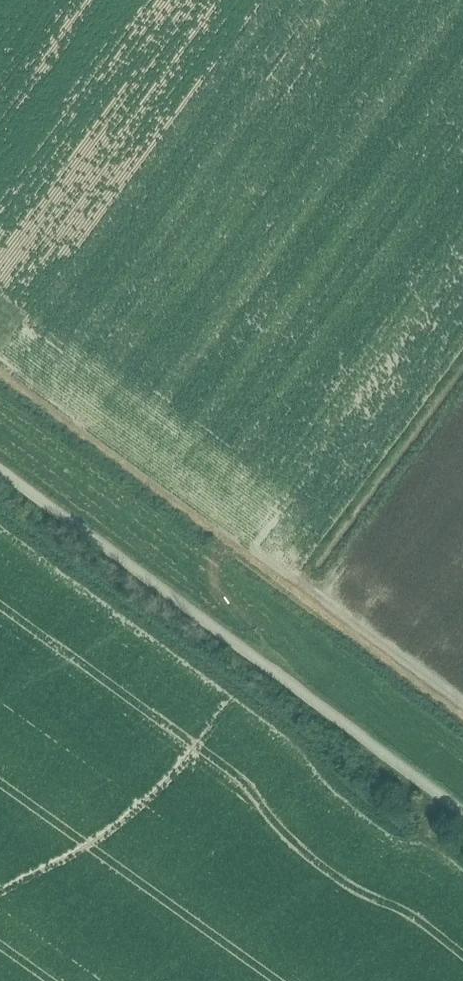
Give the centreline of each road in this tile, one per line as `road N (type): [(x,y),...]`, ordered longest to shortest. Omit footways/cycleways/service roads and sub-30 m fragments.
road 1 (unclassified): [(462,823),(0,473)]

